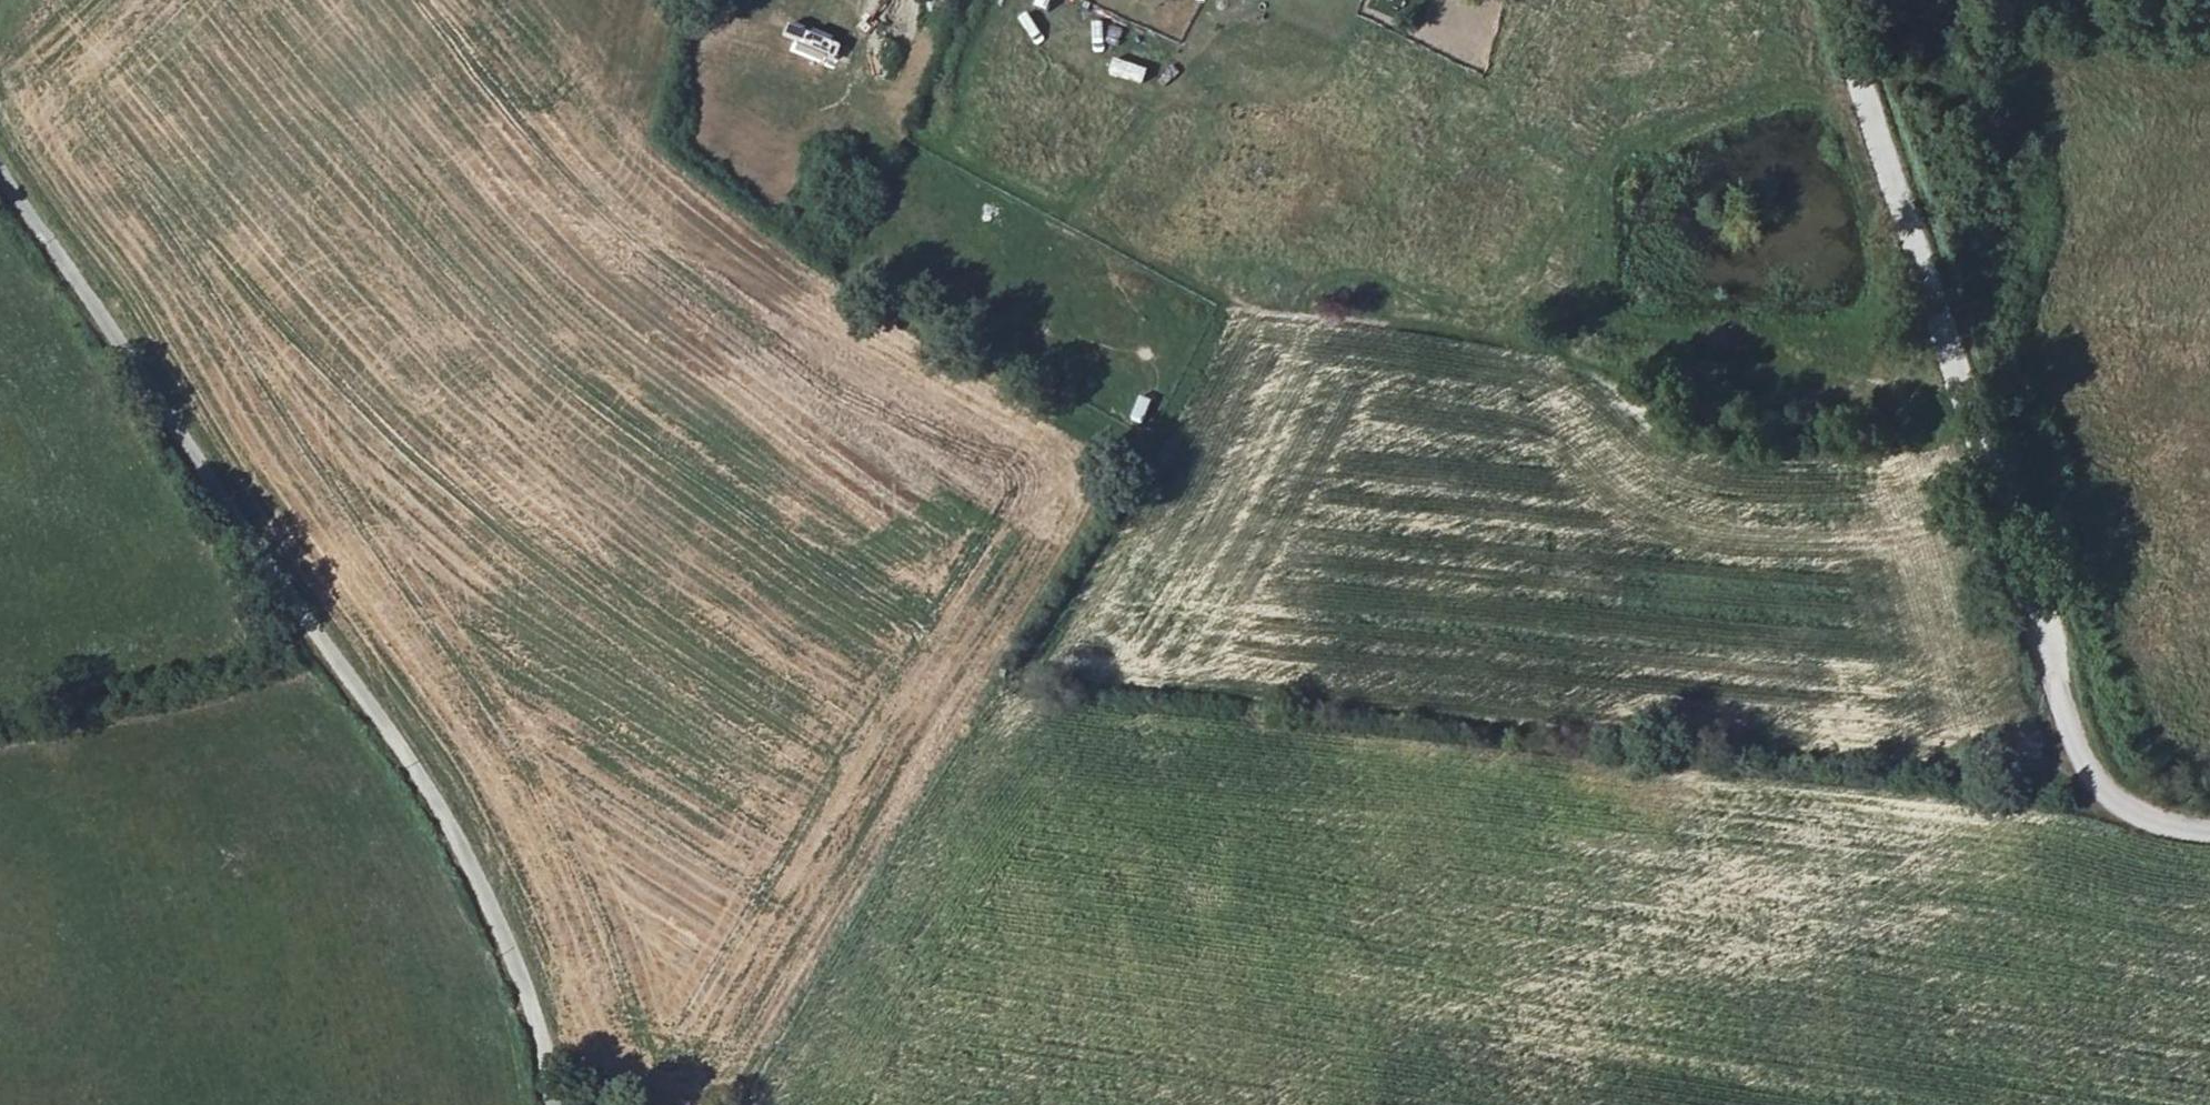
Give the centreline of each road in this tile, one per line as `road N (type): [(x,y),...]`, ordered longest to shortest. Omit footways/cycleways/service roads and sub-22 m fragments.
road 1 (unclassified): [(0,187),(491,912),(551,1104)]
road 2 (track): [(1830,0),(2082,778),(2182,829),(2209,831)]
road 3 (track): [(315,648),(0,723)]

